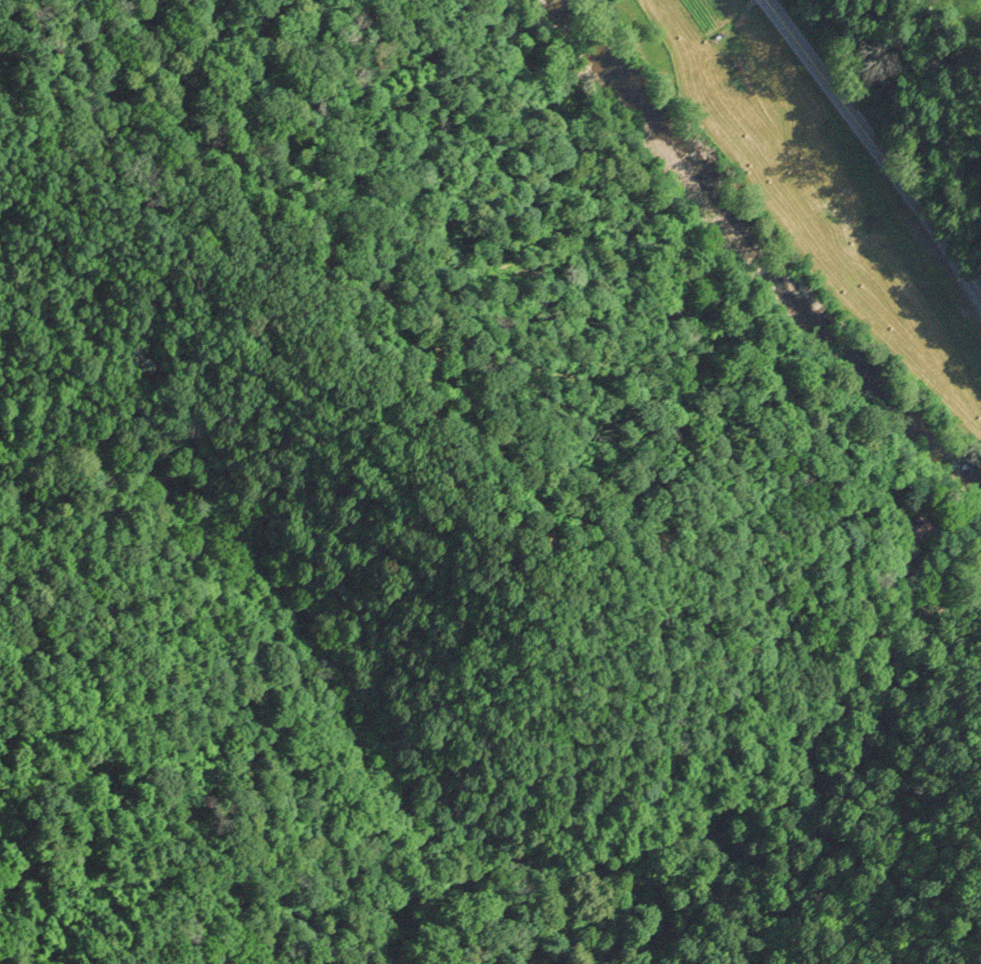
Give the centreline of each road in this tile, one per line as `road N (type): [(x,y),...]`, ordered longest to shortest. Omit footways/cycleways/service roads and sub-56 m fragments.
road 1 (primary): [(980,291),(763,0)]

